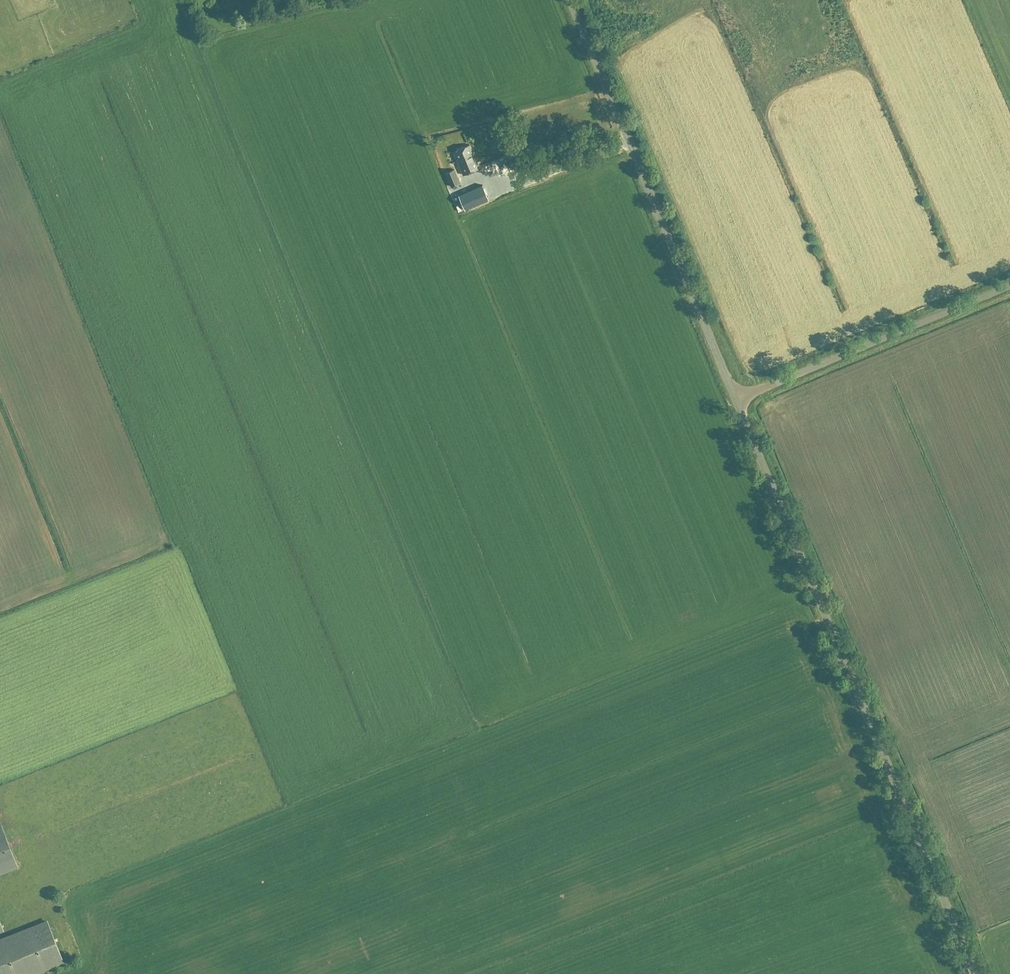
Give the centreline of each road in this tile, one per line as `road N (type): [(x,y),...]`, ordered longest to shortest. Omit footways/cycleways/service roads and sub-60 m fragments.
road 1 (unclassified): [(970,973),(735,394)]
road 2 (unclassified): [(735,394),(572,0)]
road 3 (unclassified): [(735,394),(1009,282)]

